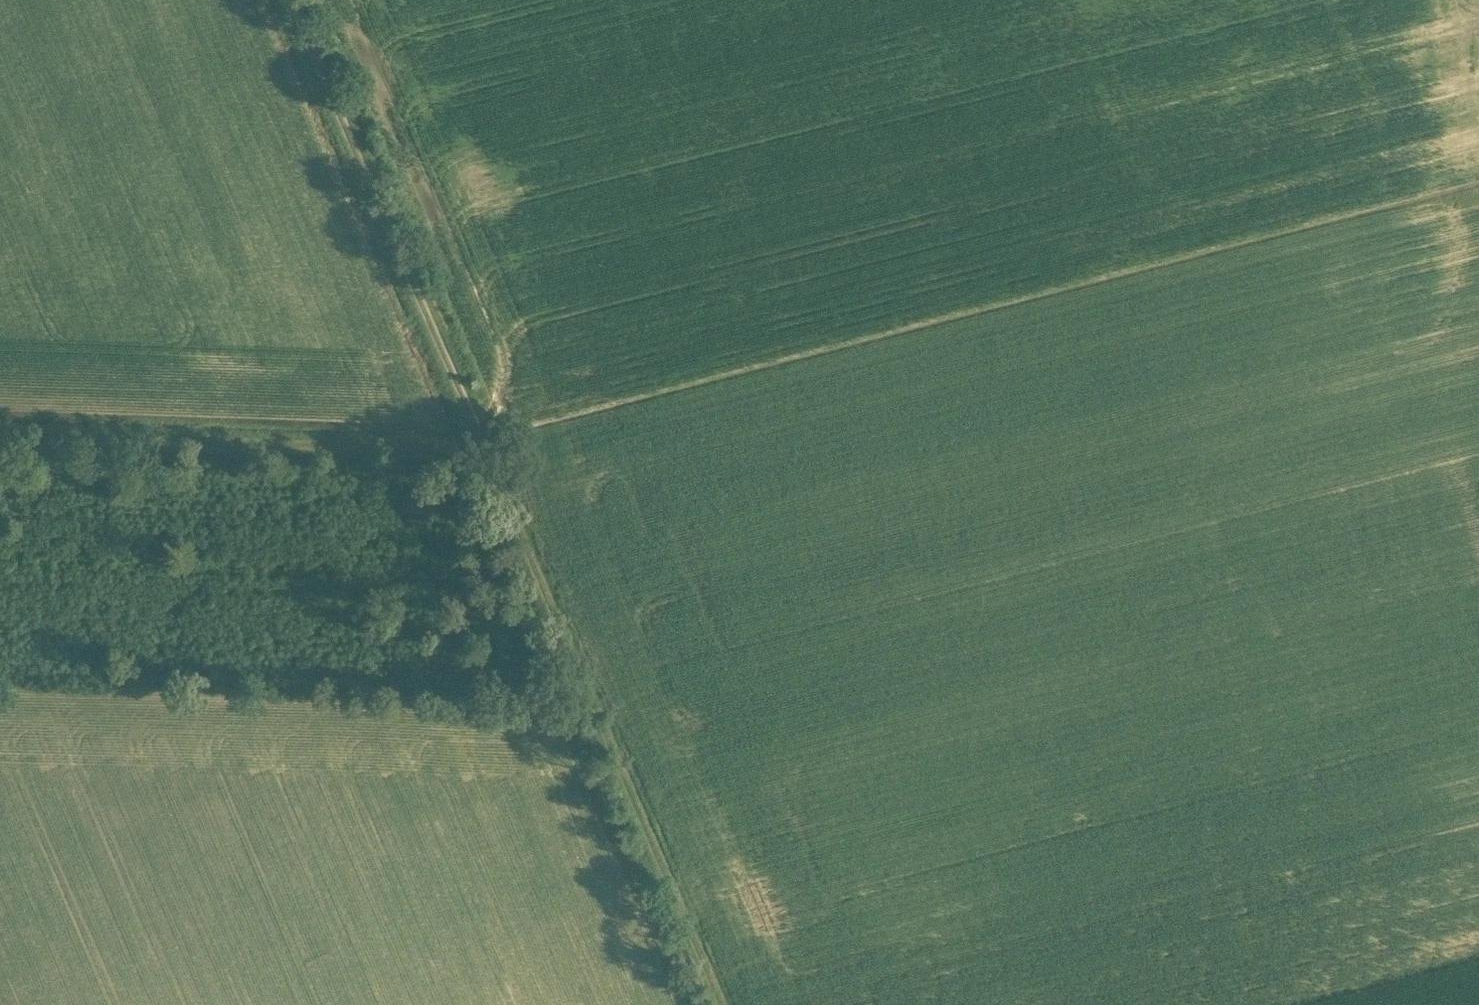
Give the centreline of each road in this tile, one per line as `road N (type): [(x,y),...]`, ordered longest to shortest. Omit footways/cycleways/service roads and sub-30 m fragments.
road 1 (track): [(490,455),(723,1004)]
road 2 (track): [(490,455),(294,0)]
road 3 (track): [(0,439),(490,455)]

